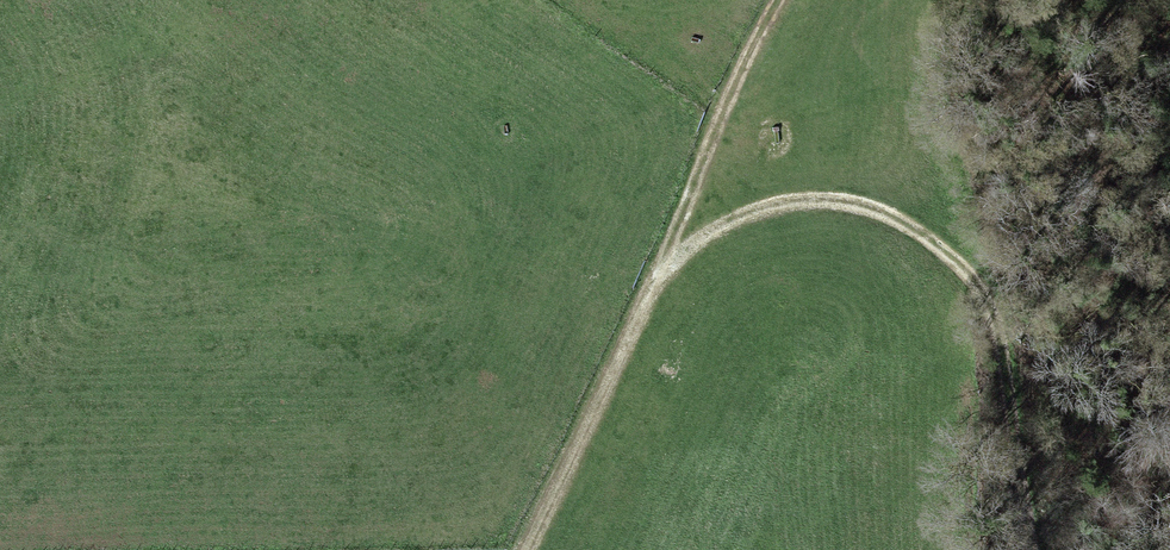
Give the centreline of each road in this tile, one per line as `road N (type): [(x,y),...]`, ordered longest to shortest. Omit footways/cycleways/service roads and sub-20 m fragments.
road 1 (track): [(660,255),(368,161),(259,156),(174,176),(0,316)]
road 2 (track): [(1040,549),(984,315),(958,270),(912,232),(859,214),(779,207),(740,220),(656,277)]
road 3 (track): [(656,277),(711,129),(775,0)]
road 4 (track): [(532,549),(656,277)]

